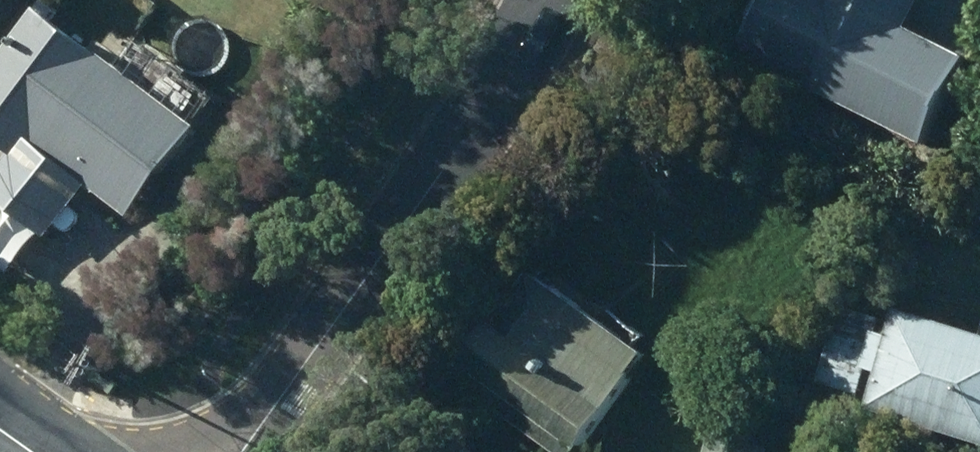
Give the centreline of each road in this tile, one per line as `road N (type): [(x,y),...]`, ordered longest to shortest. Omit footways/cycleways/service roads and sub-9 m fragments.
road 1 (residential): [(526,0),(393,238),(245,451)]

